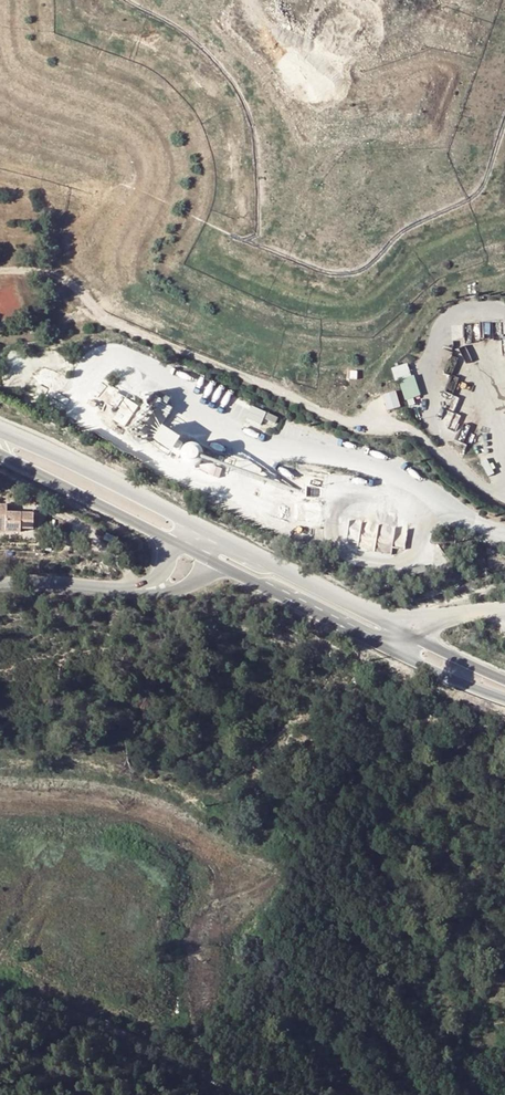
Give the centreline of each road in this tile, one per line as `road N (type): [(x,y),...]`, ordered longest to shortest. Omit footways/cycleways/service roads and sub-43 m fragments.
road 1 (tertiary): [(504,679),(204,531)]
road 2 (tertiary): [(208,559),(504,699)]
road 3 (unclassified): [(0,994),(110,1024),(242,1094)]
road 4 (tertiary): [(204,531),(0,433)]
road 5 (tertiary): [(0,454),(178,544)]
road 6 (tertiary): [(136,590),(0,585)]

